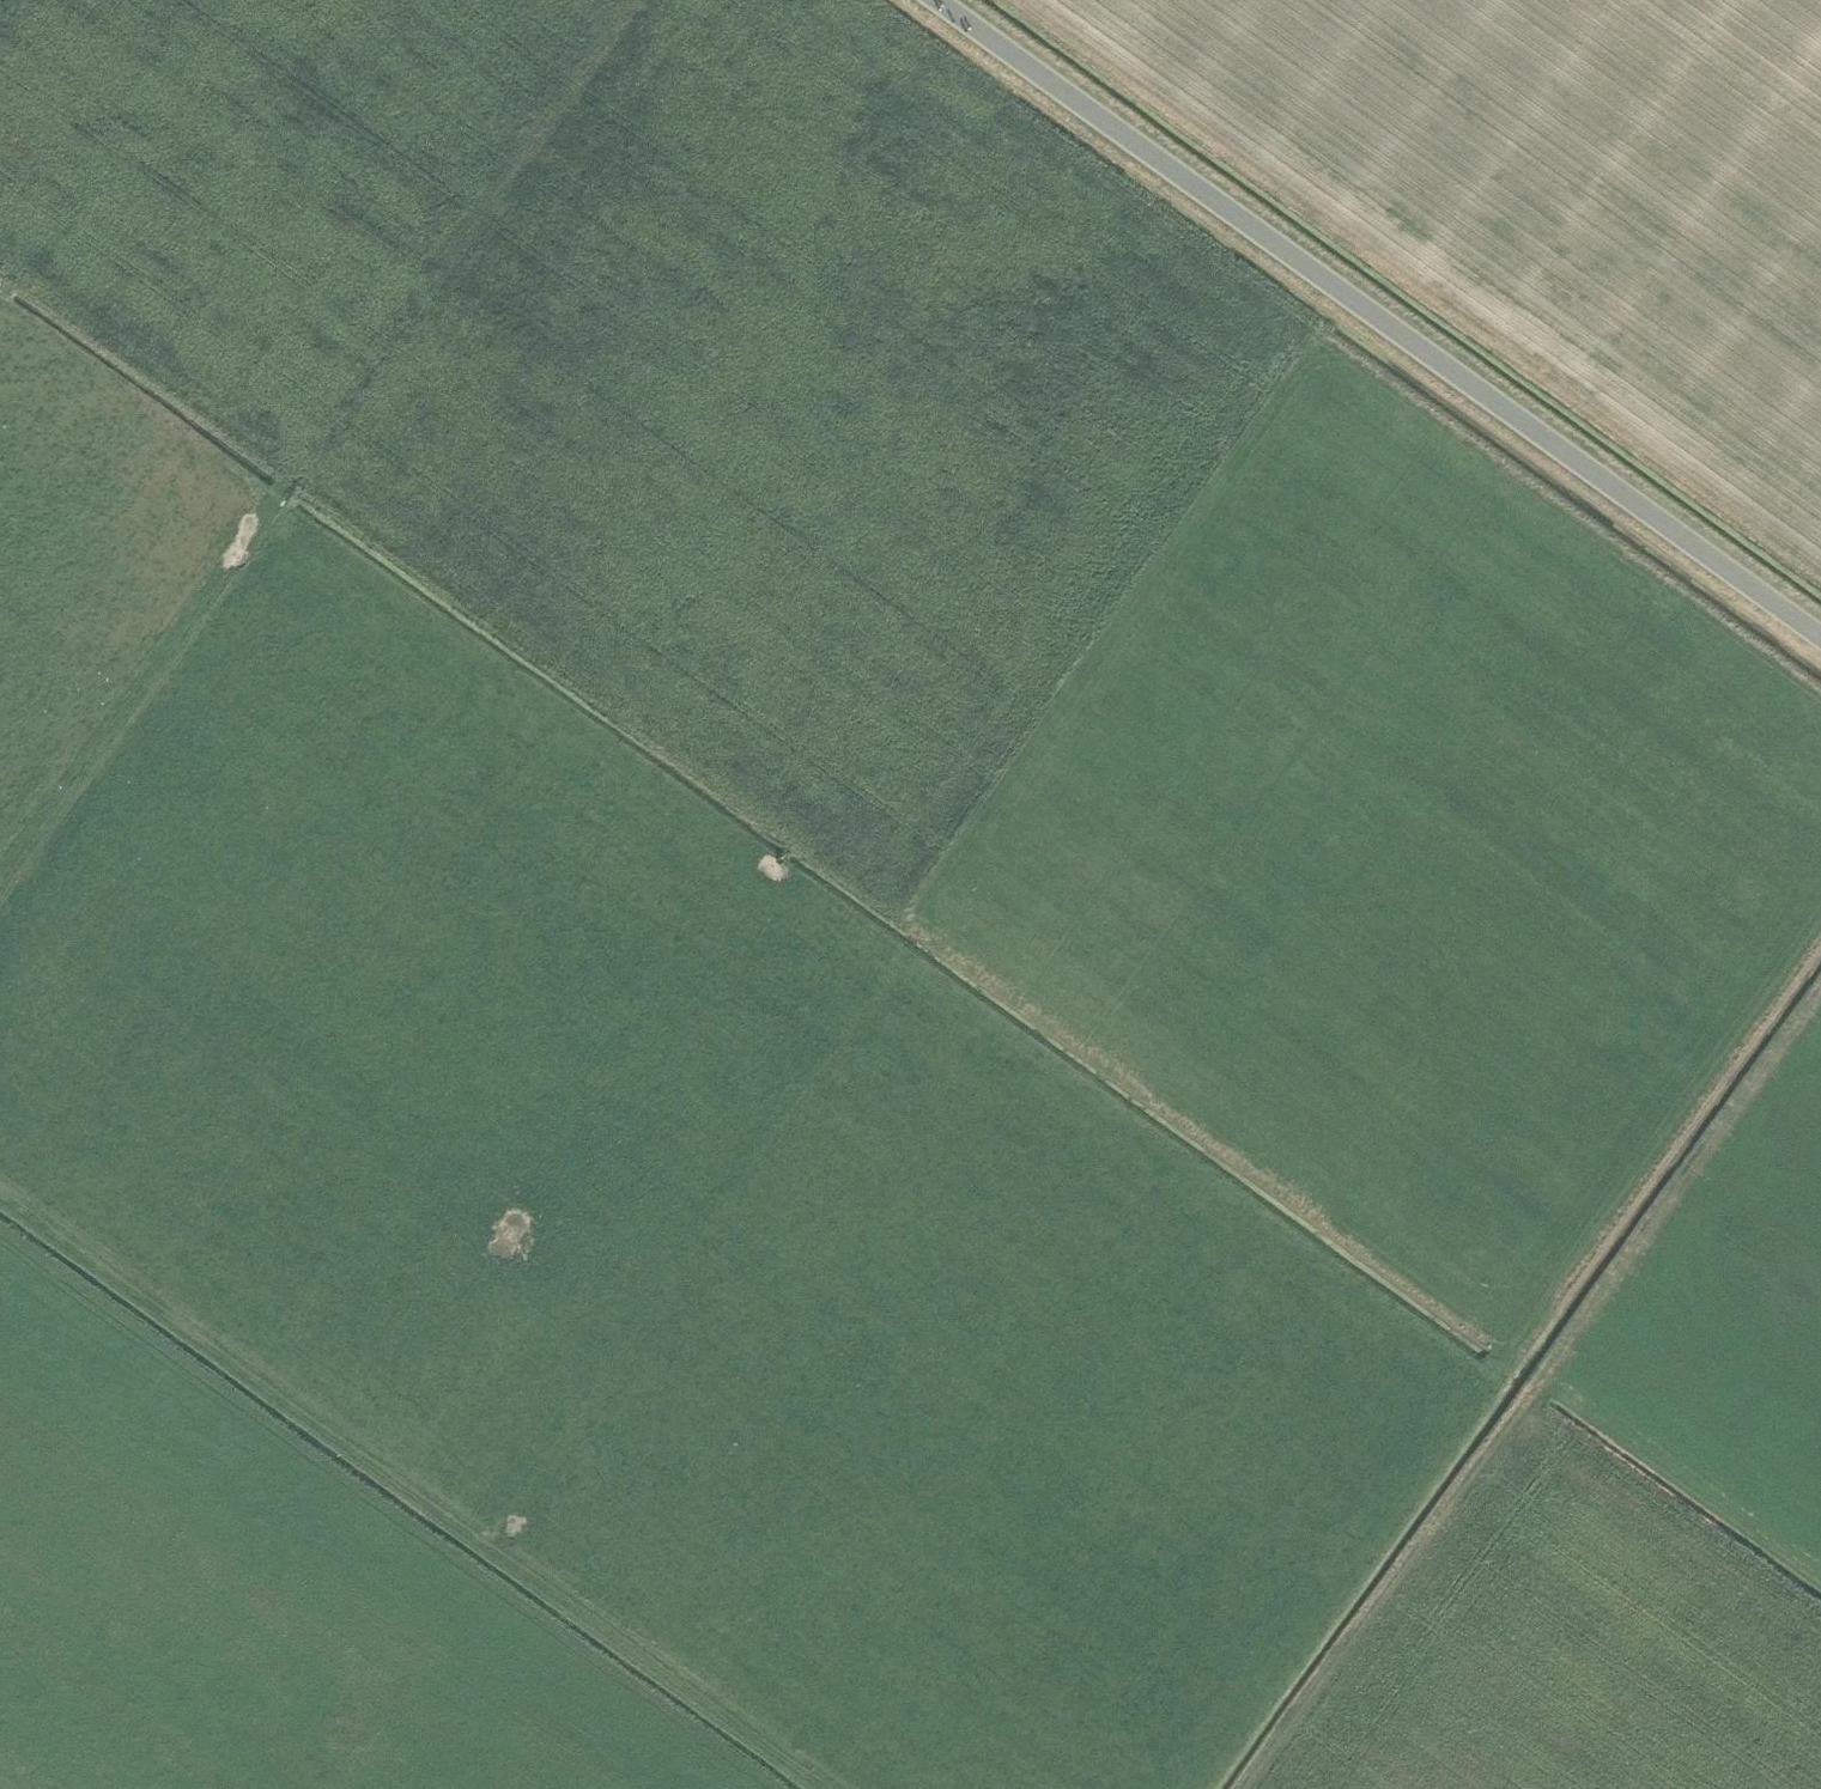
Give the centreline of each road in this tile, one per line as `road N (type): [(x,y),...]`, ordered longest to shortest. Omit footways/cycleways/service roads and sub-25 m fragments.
road 1 (unclassified): [(1820,636),(937,0)]

